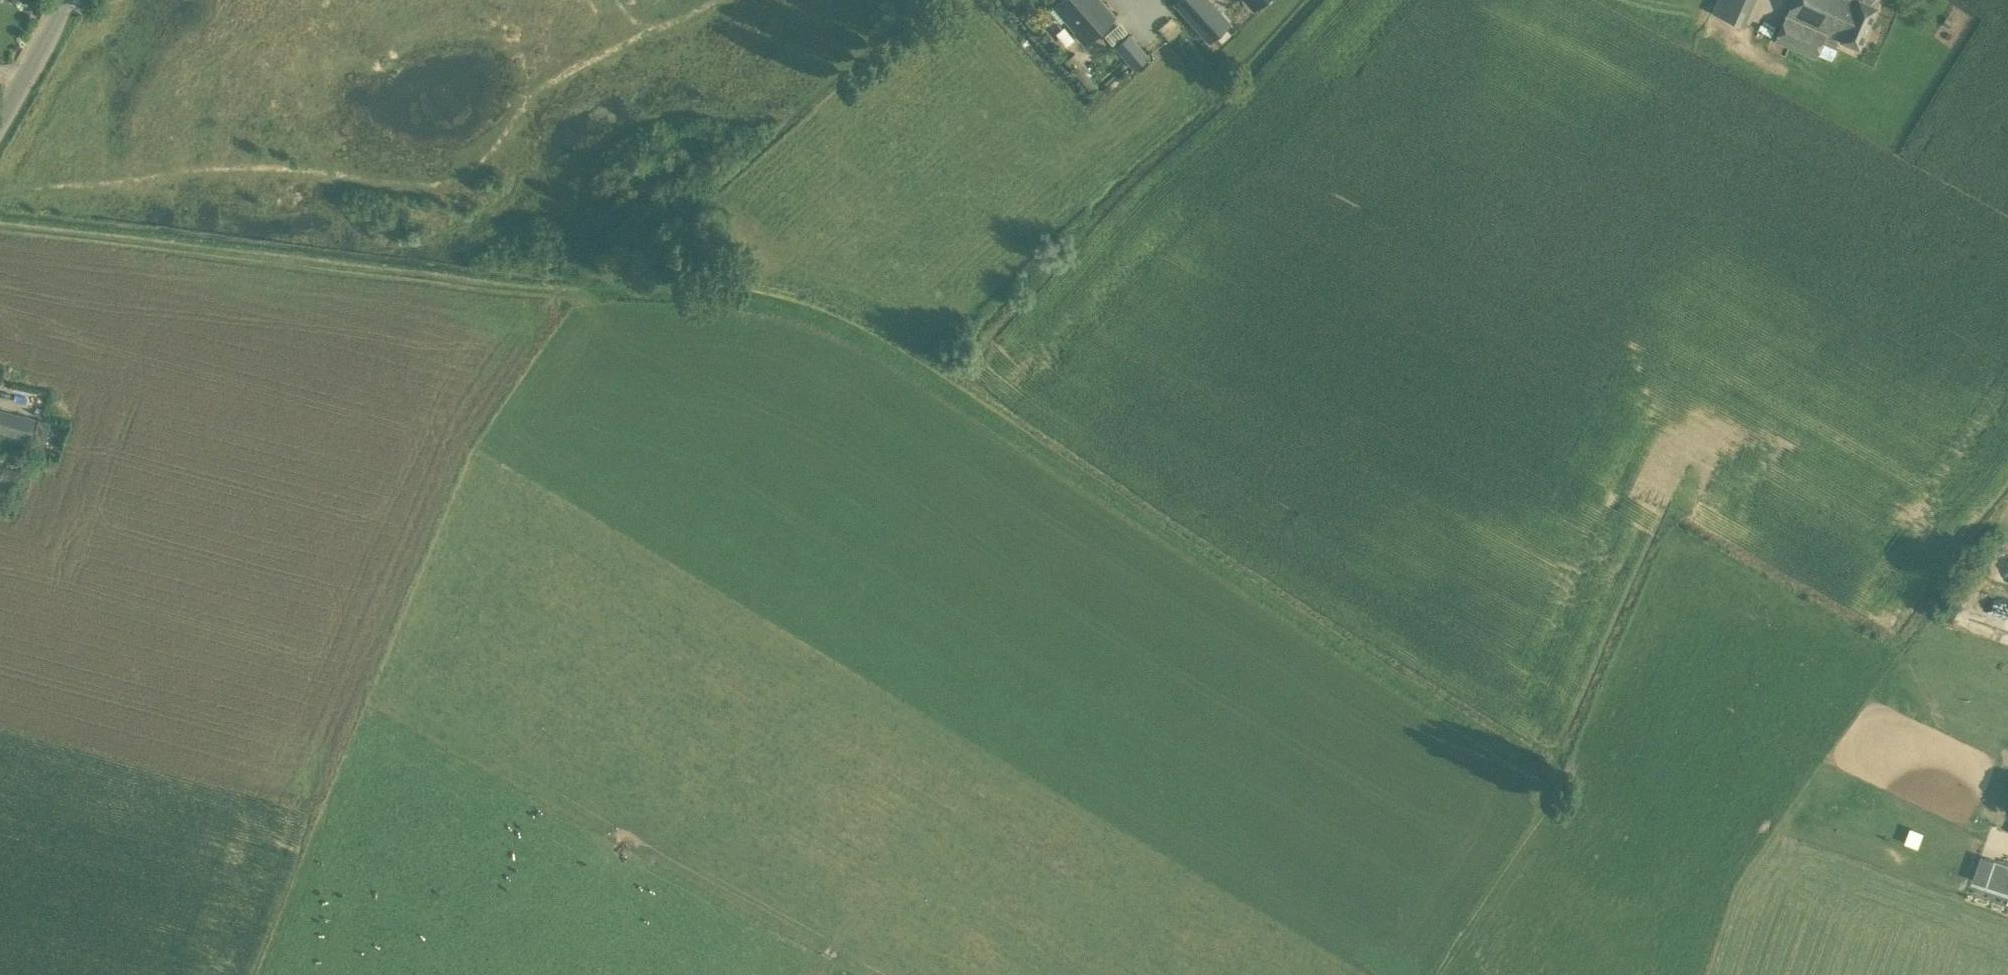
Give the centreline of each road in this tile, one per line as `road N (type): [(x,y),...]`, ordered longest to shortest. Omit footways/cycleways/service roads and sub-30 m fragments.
road 1 (track): [(1515,758),(945,388),(827,323),(721,299),(531,292),(0,225)]
road 2 (tertiary): [(0,117),(65,0)]

